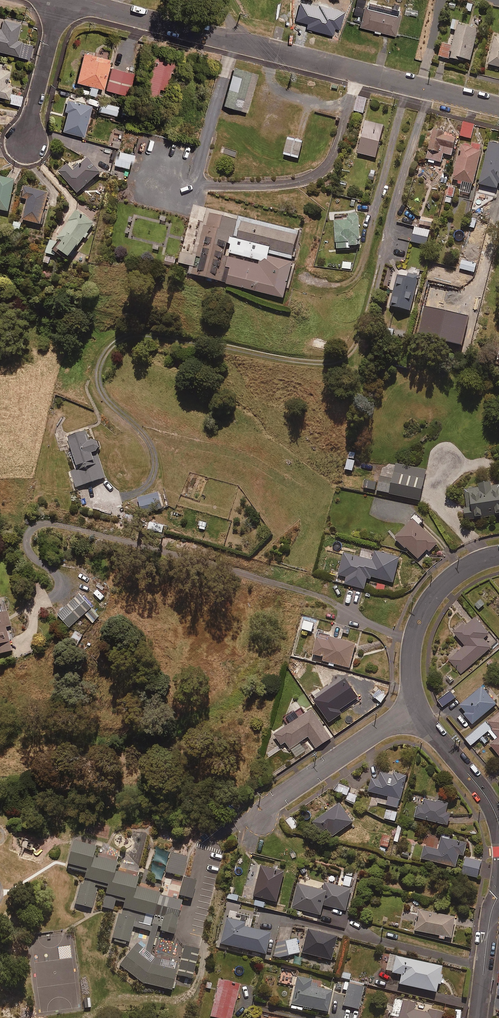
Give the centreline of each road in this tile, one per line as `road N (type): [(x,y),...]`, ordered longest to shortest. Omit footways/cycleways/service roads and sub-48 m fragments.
road 1 (residential): [(498,107),(246,43)]
road 2 (residential): [(415,706),(410,672),(417,621),(456,574),(498,555)]
road 3 (residential): [(261,811),(415,706)]
road 4 (residential): [(246,43),(76,0)]
road 5 (residential): [(498,830),(478,786),(415,706)]
road 6 (residential): [(26,144),(61,0)]
road 7 (residential): [(477,1017),(498,895)]

